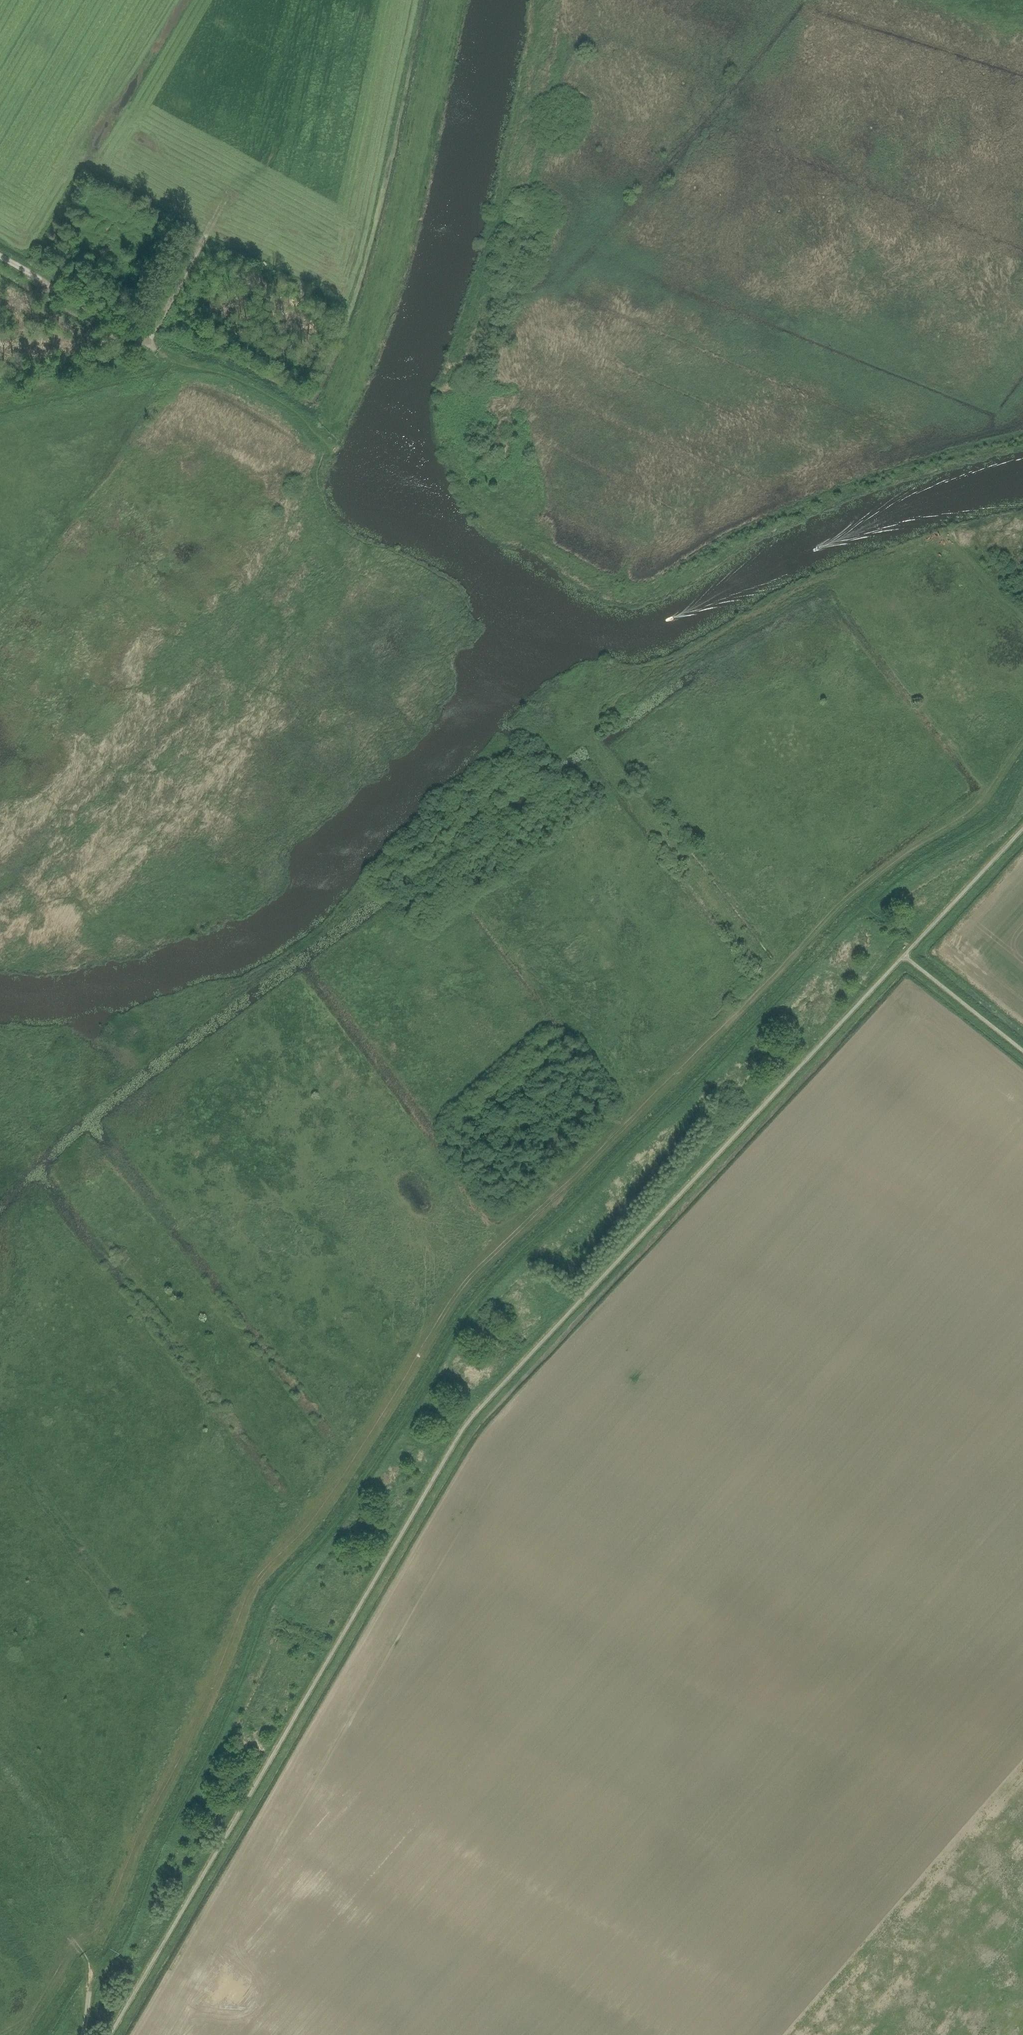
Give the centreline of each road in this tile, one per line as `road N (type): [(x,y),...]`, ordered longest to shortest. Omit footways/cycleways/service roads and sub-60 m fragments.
road 1 (track): [(451,0),(390,277),(324,436),(211,370),(178,364)]
road 2 (unclassified): [(160,352),(0,260)]

